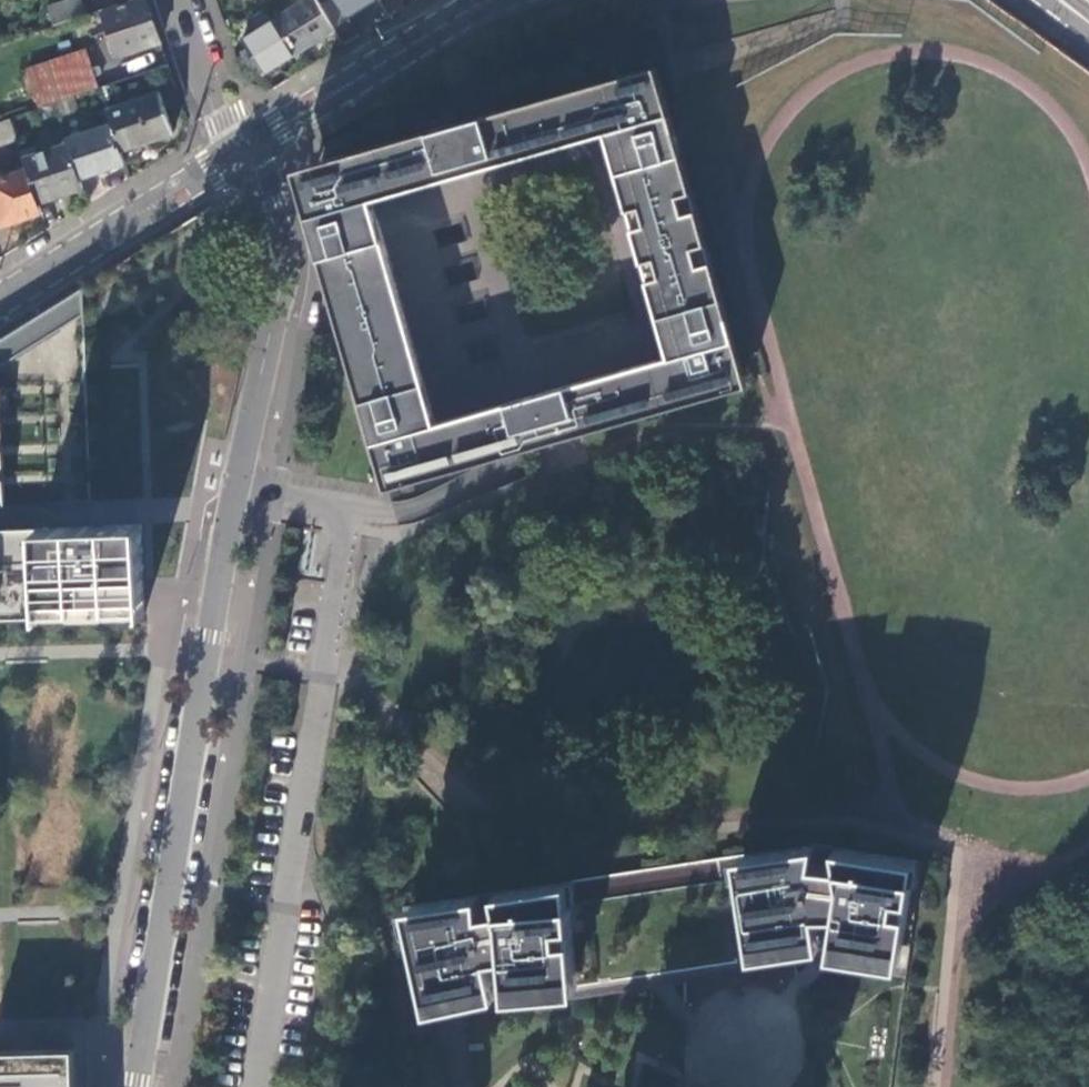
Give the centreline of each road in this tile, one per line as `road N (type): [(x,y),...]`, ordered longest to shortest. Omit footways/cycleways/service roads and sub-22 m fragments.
road 1 (residential): [(246,147),(272,201),(278,278),(235,492),(138,1086)]
road 2 (secondary): [(0,300),(246,147)]
road 3 (secondary): [(246,147),(483,0)]
road 4 (residential): [(246,147),(226,120),(183,0)]

